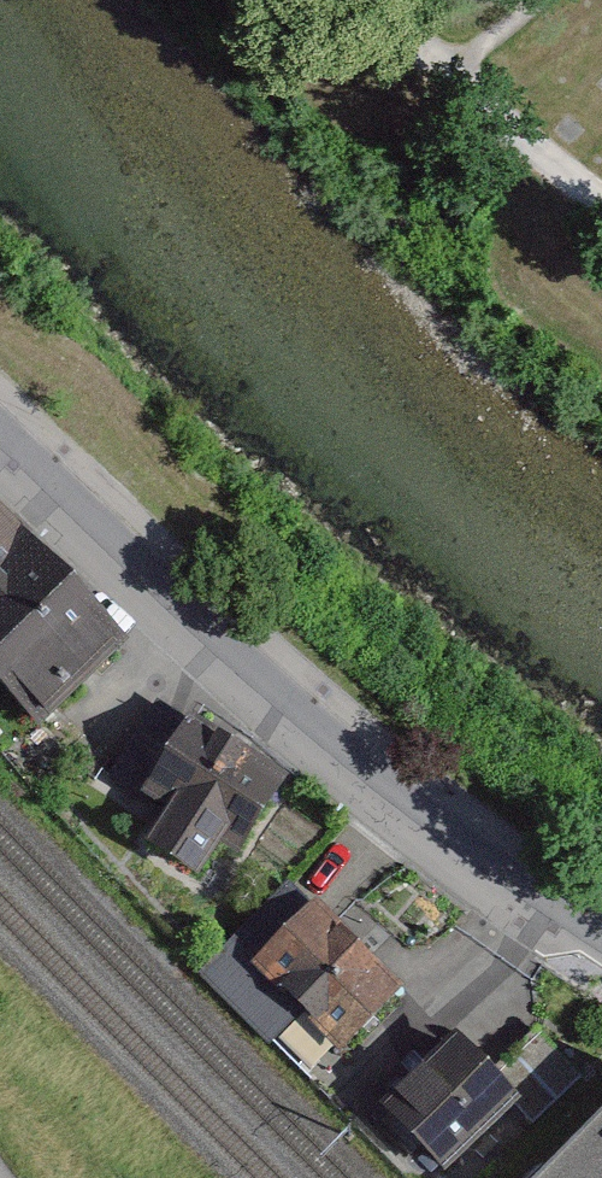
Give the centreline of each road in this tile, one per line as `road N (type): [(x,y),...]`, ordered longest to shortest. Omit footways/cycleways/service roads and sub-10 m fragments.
road 1 (residential): [(601,951),(398,806),(0,441)]
road 2 (track): [(601,204),(453,70),(397,0)]

